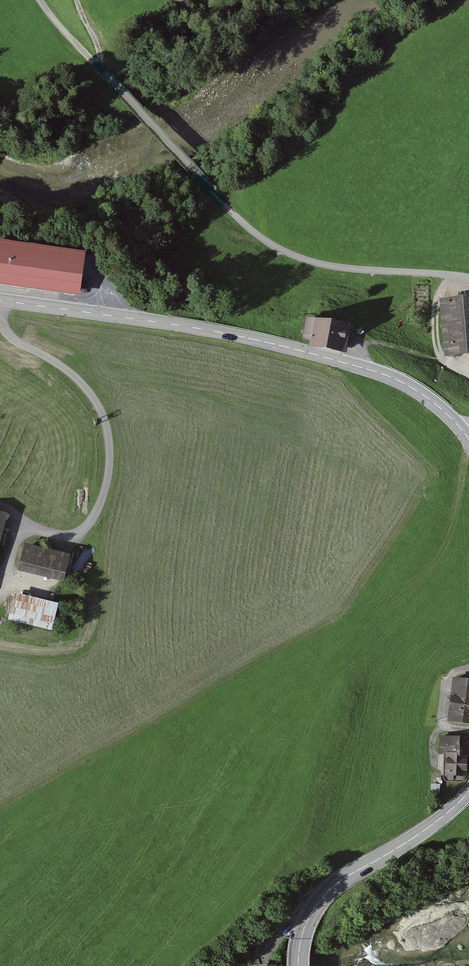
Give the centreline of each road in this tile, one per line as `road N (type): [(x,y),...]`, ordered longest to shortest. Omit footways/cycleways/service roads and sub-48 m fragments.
road 1 (unclassified): [(468,286),(291,281),(252,267),(220,244),(185,203),(29,0)]
road 2 (tertiary): [(0,300),(356,366),(425,395),(461,429)]
road 3 (tertiary): [(468,791),(422,833),(334,884),(302,927),(298,950)]

